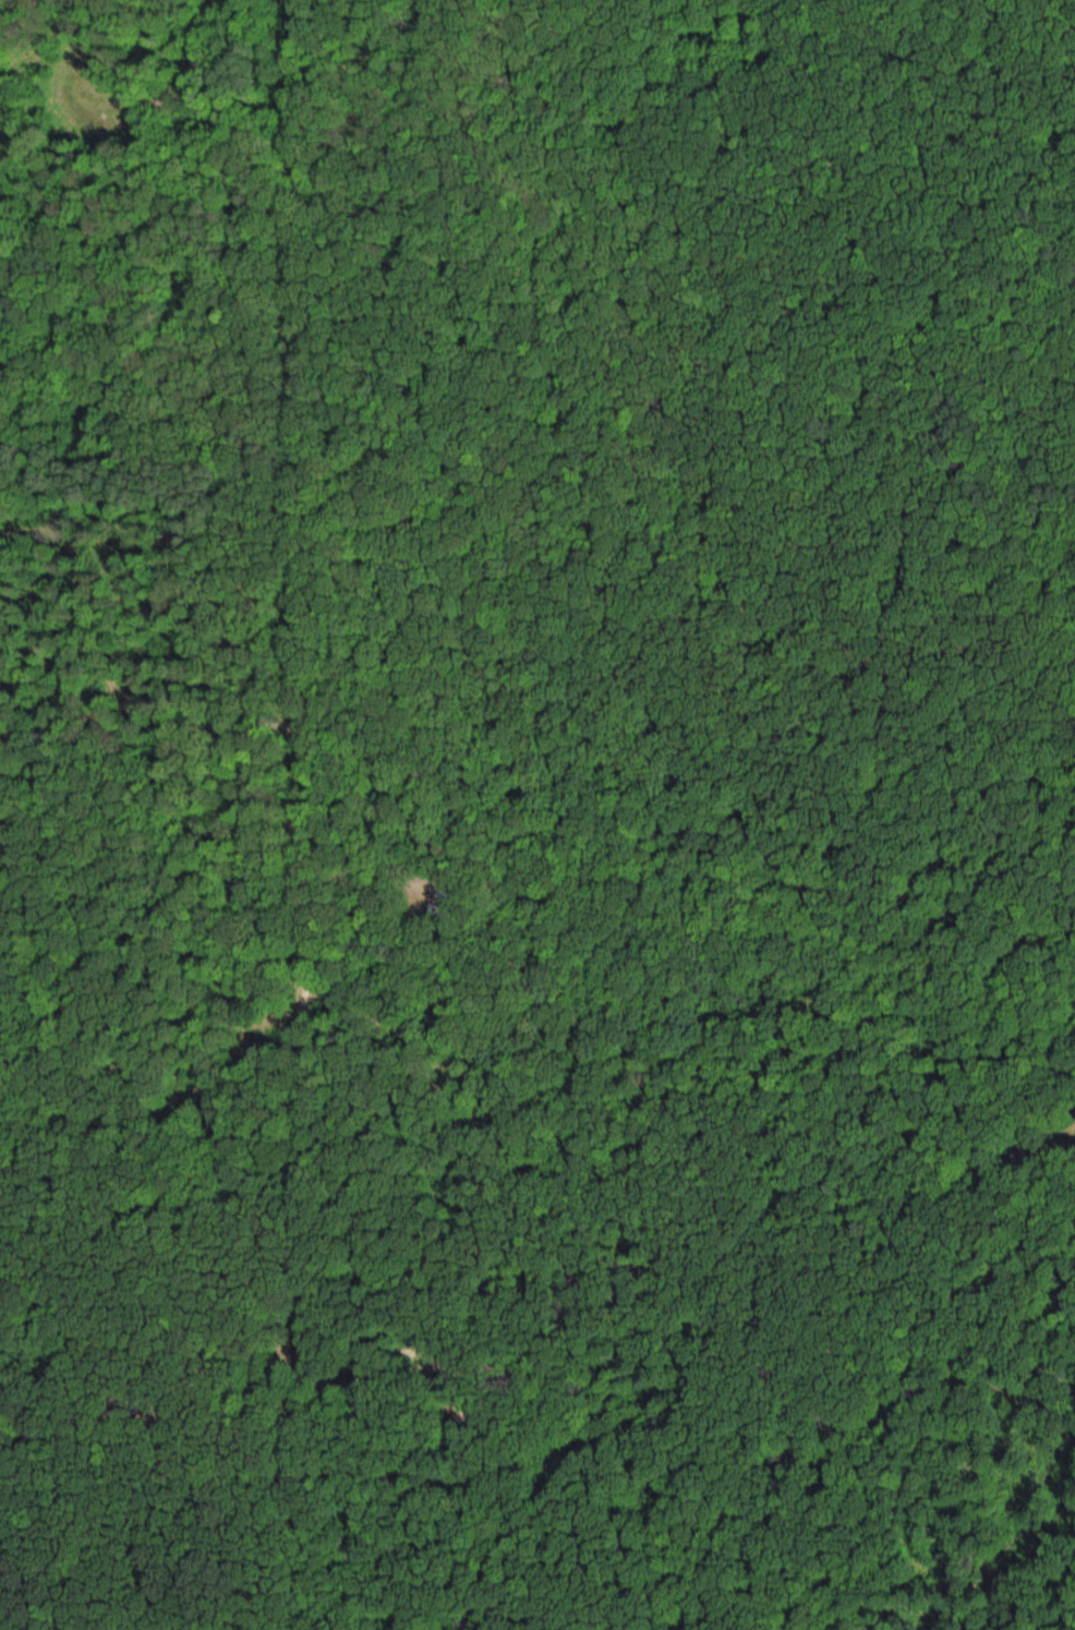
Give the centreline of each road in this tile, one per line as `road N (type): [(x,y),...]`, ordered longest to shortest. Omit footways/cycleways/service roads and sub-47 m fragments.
road 1 (residential): [(323,1629),(312,12)]

